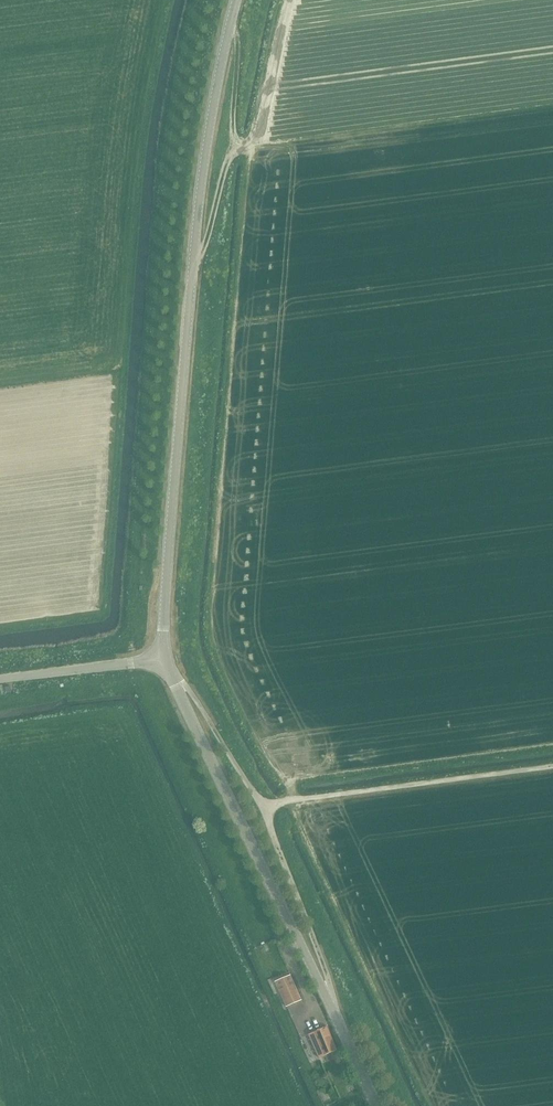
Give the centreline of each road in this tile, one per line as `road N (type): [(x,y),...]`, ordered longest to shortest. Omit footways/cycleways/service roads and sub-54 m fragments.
road 1 (tertiary): [(166,661),(201,181),(236,0)]
road 2 (tertiary): [(377,1105),(166,661)]
road 3 (track): [(338,1022),(265,809),(166,661)]
road 4 (track): [(265,809),(552,765)]
road 5 (track): [(231,18),(238,143),(193,266)]
road 6 (unclassified): [(166,661),(0,679)]

